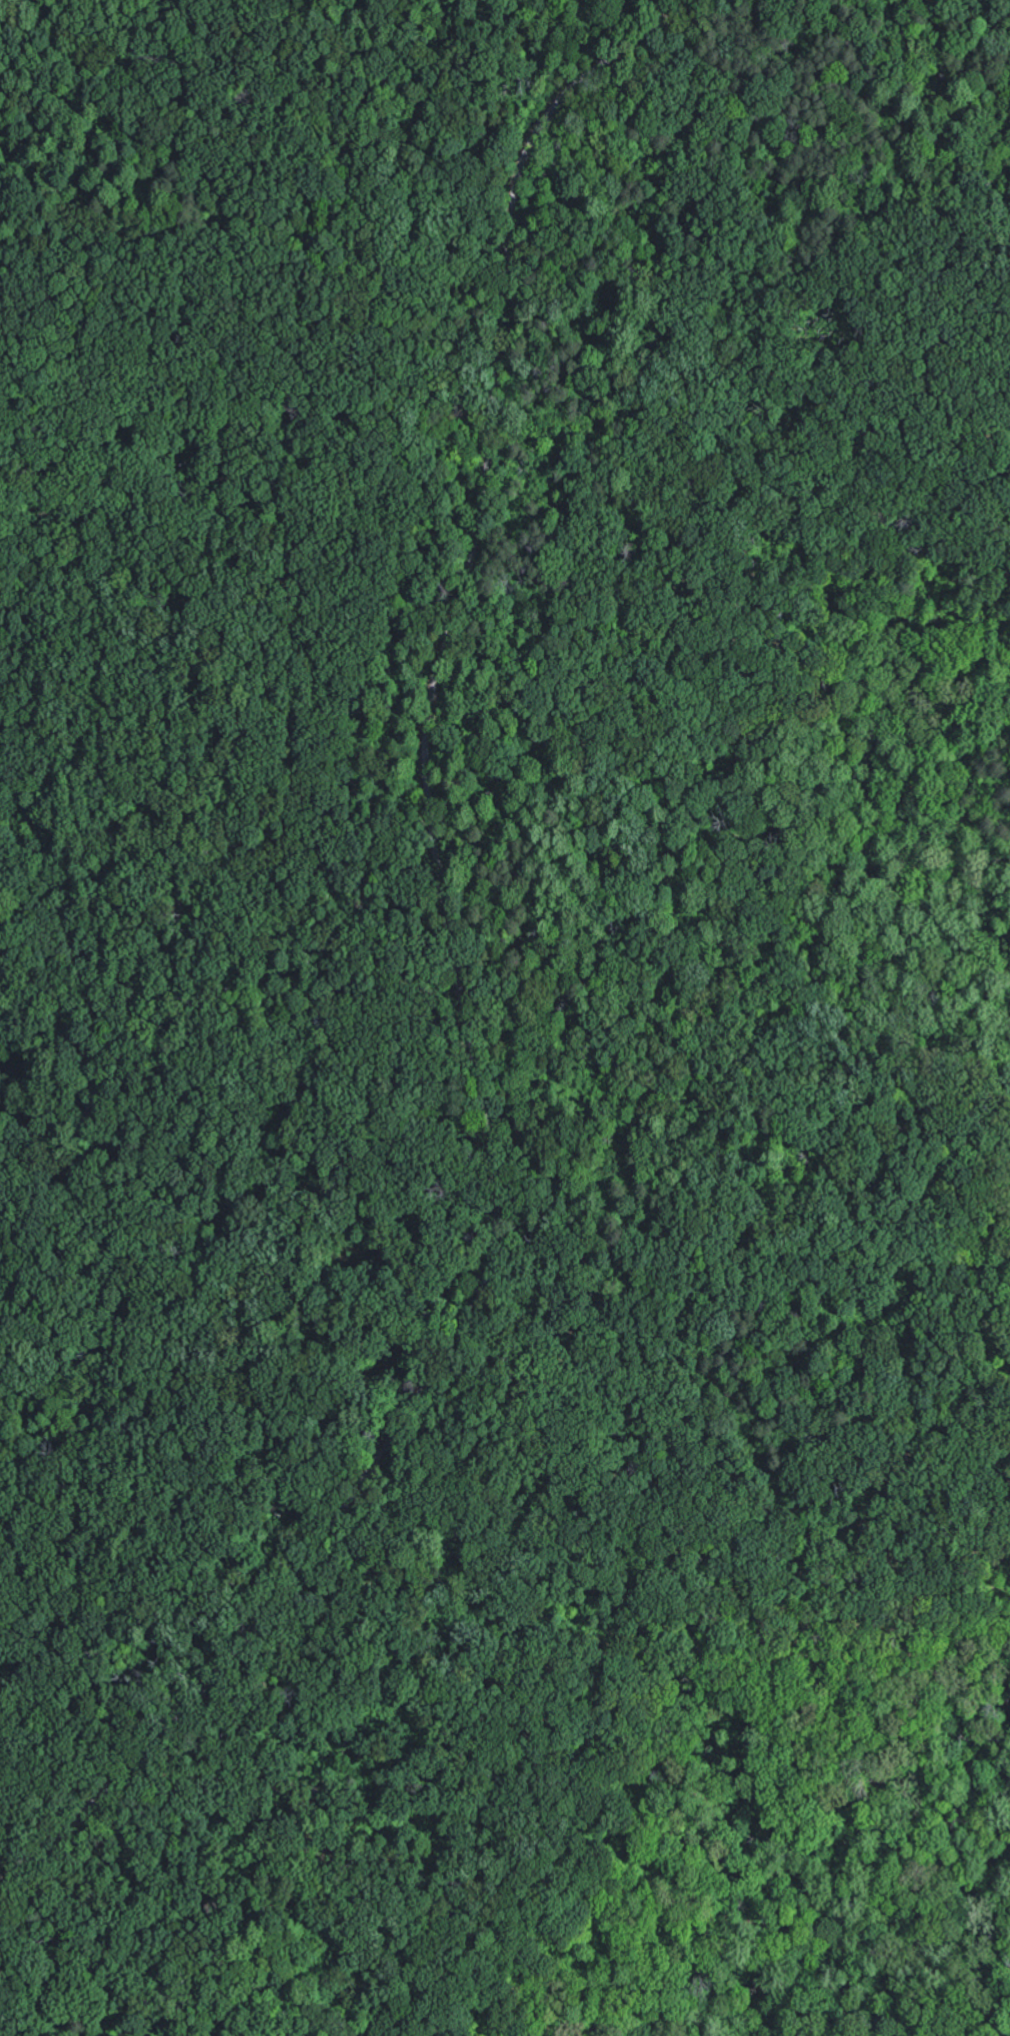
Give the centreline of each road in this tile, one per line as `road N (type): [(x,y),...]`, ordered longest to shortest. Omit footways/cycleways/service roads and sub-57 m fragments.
road 1 (residential): [(0,1878),(114,1785),(225,1673),(417,1404),(483,1293),(498,1206),(494,1165),(423,802),(438,664),(462,603),(488,486),(515,190),(526,151),(560,98),(700,0)]

